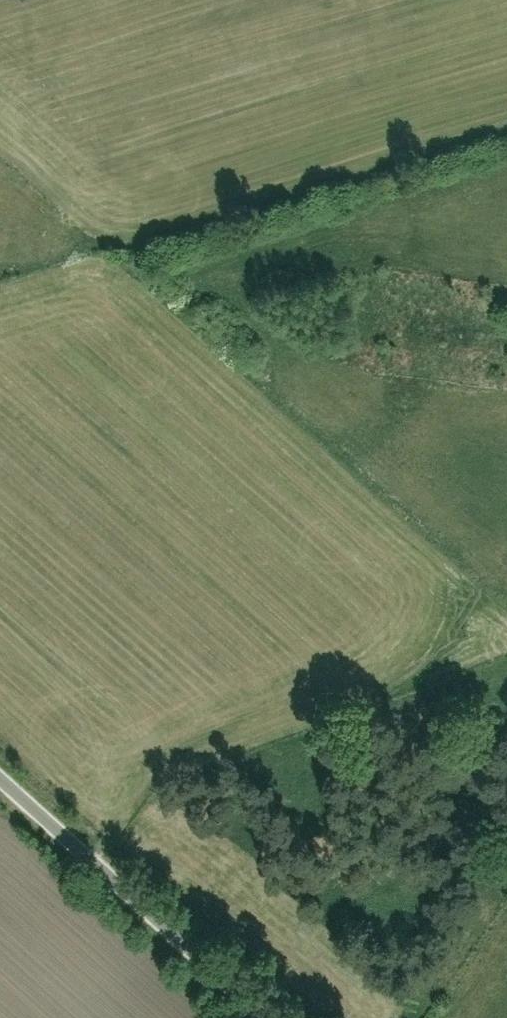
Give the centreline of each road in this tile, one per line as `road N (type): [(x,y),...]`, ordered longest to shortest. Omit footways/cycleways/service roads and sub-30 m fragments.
road 1 (residential): [(0,780),(264,1017)]

